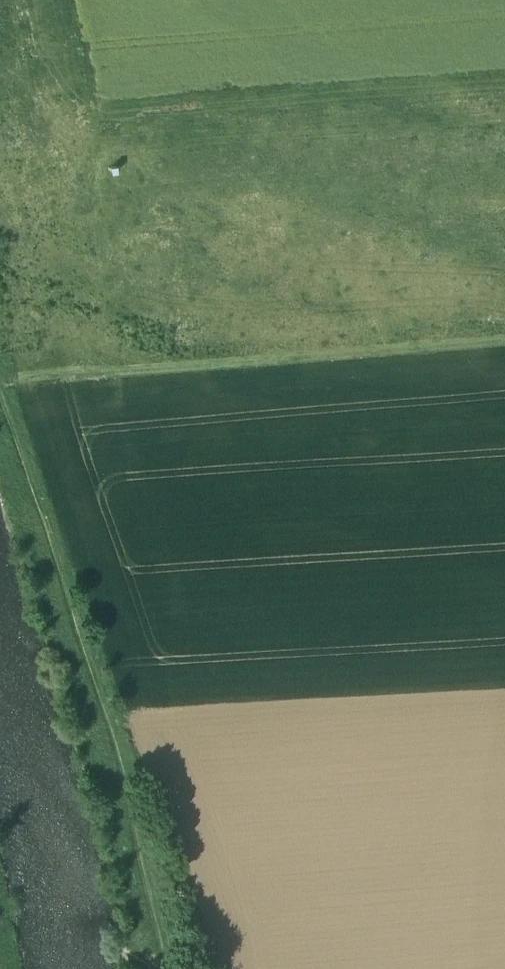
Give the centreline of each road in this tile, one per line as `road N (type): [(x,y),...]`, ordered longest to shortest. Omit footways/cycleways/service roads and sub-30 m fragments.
road 1 (track): [(179,968),(79,567),(0,379)]

